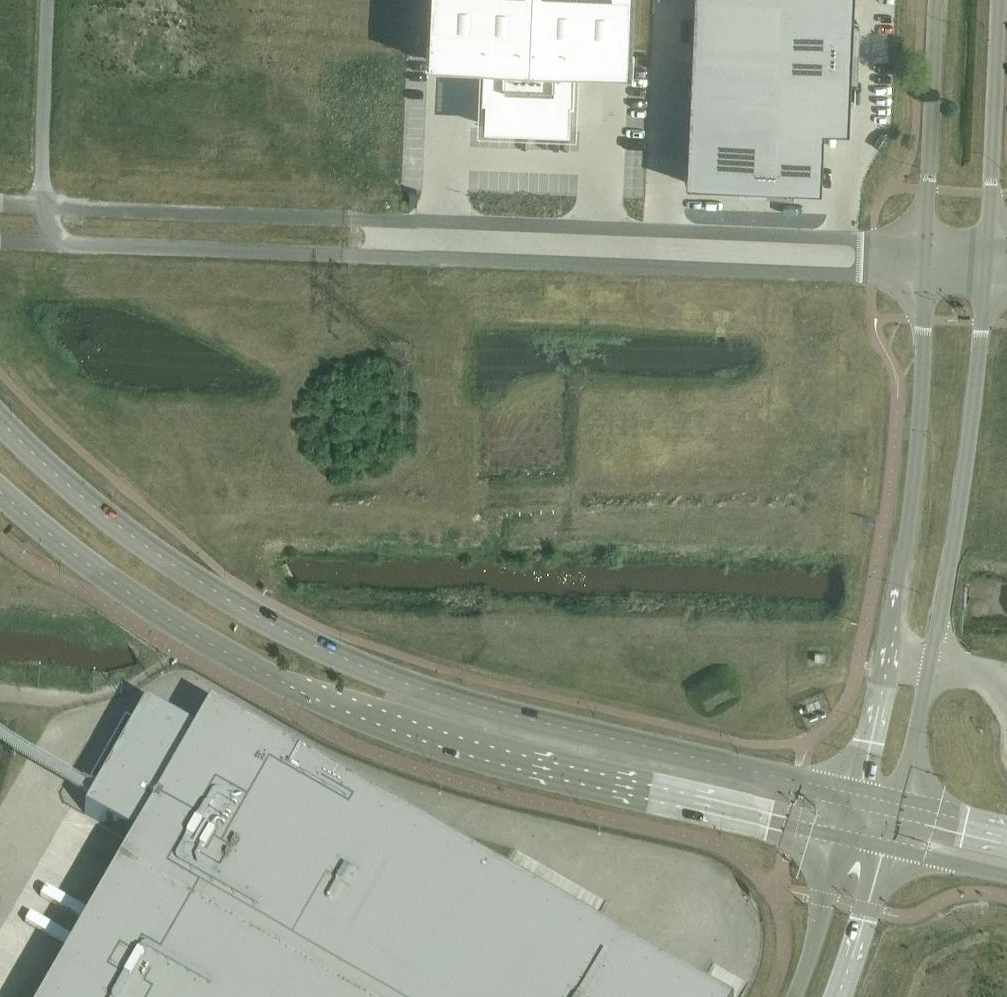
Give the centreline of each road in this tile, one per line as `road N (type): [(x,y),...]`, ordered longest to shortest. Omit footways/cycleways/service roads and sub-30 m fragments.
road 1 (tertiary): [(856,794),(518,716),(283,627),(108,516),(0,418)]
road 2 (tertiary): [(0,490),(131,594),(257,666),(397,725),(843,836)]
road 3 (unclassified): [(42,205),(60,241),(923,278)]
road 4 (unclassified): [(926,242),(42,205)]
road 5 (unclassified): [(932,662),(983,281)]
road 6 (unclassified): [(923,278),(919,414),(891,654)]
road 7 (unclassified): [(986,244),(999,0)]
road 8 (unclassified): [(938,0),(926,242)]
road 9 (tertiary): [(843,836),(794,996)]
road 10 (tertiary): [(837,996),(888,846)]
road 11 (unclassified): [(900,804),(932,662)]
road 12 (unclassified): [(891,654),(856,794)]
road 13 (tertiary): [(888,846),(1006,874)]

